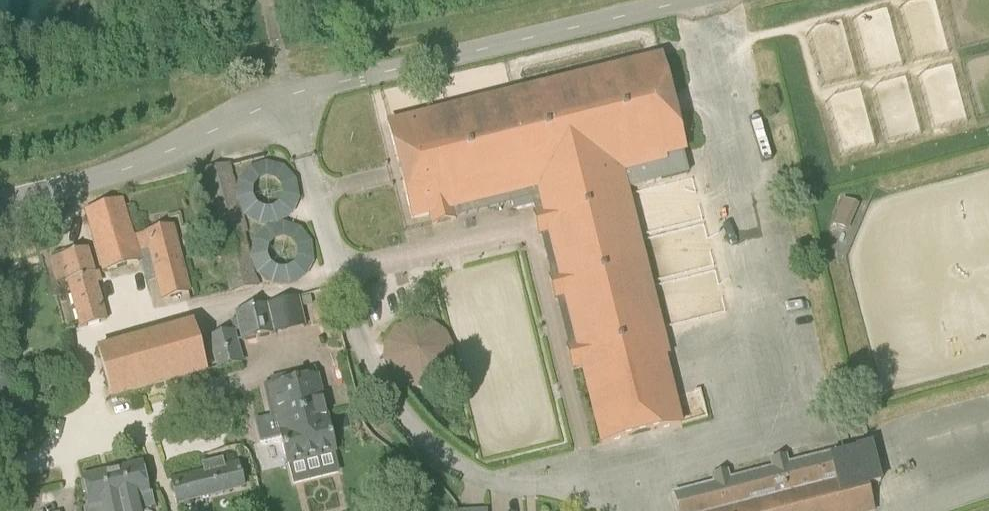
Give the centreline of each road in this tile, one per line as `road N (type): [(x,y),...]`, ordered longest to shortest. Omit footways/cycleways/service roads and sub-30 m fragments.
road 1 (unclassified): [(549,510),(483,479),(395,406),(358,337),(285,96)]
road 2 (unclassified): [(285,96),(647,0)]
road 3 (unclassified): [(0,195),(150,159),(285,96)]

